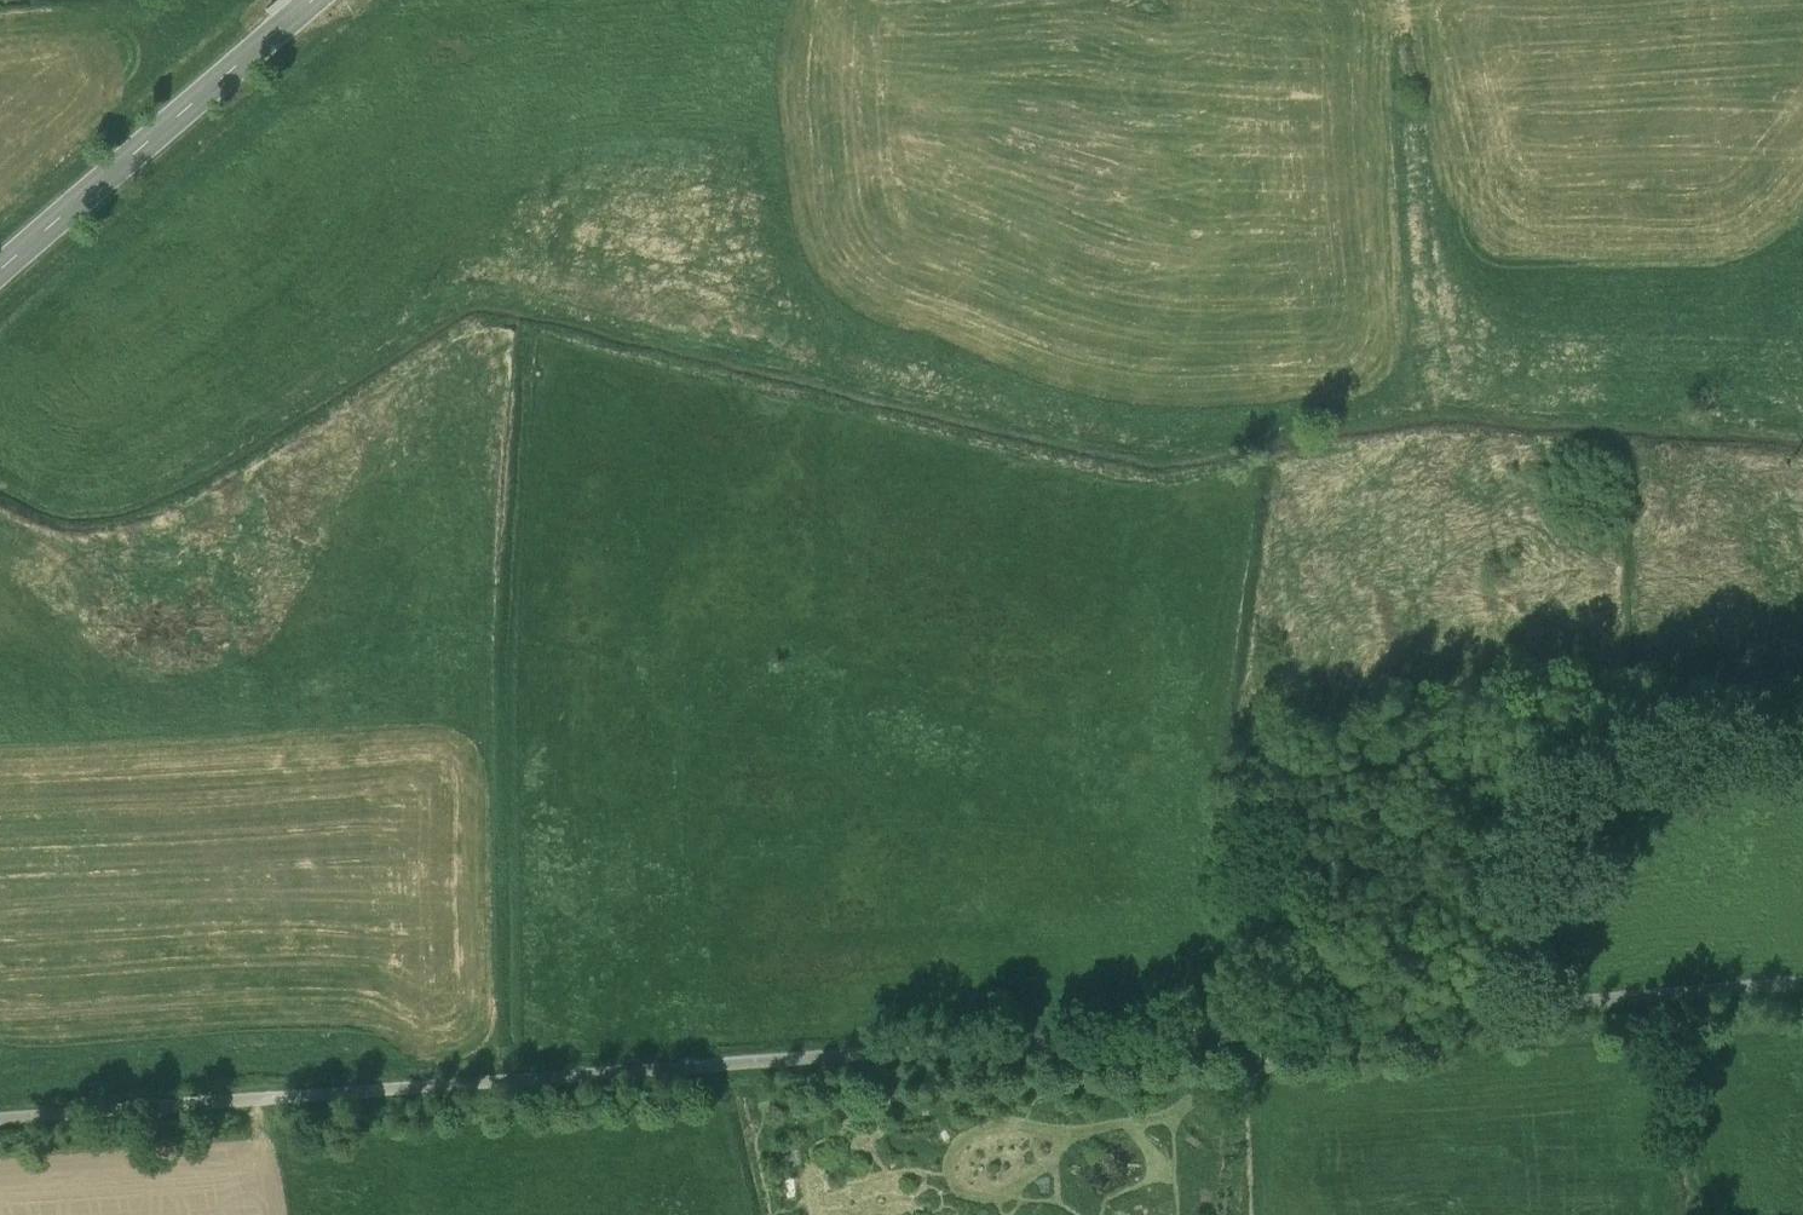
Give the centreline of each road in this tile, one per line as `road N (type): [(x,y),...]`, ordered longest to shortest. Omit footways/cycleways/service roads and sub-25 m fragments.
road 1 (unclassified): [(0,1116),(1802,982)]
road 2 (tertiary): [(0,270),(322,0)]
road 3 (track): [(826,240),(807,0)]

